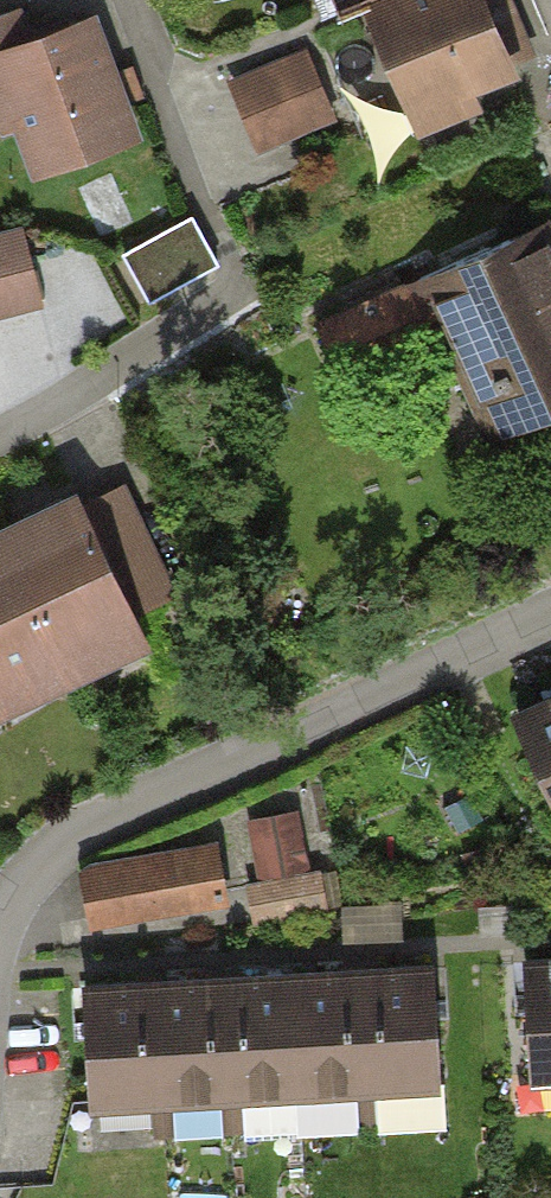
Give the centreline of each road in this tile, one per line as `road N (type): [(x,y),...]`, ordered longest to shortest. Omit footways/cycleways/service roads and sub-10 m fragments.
road 1 (residential): [(0,932),(9,904),(37,867),(93,825),(550,618)]
road 2 (residential): [(0,436),(241,310)]

